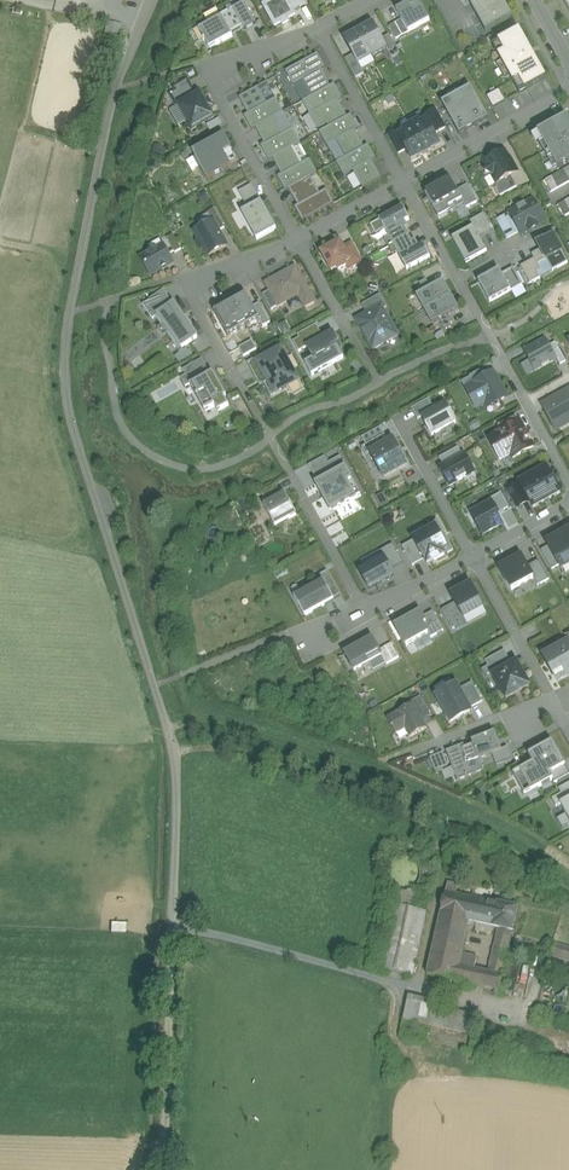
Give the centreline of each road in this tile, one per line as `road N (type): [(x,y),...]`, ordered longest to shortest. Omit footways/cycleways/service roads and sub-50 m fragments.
road 1 (unclassified): [(148,0),(125,55),(97,176),(69,315),(65,378),(73,429),(173,754),(165,1169)]
road 2 (track): [(174,927),(511,1006)]
road 3 (residential): [(298,243),(212,94),(317,34)]
road 4 (residential): [(404,185),(568,94)]
road 5 (residential): [(387,761),(490,721),(525,722),(558,711)]
road 6 (residential): [(404,185),(317,34)]
road 7 (residential): [(558,711),(475,562)]
road 8 (residential): [(379,384),(298,243)]
road 9 (residential): [(370,614),(291,476)]
road 10 (residential): [(261,425),(187,285)]
road 11 (residential): [(475,562),(400,424)]
road 12 (track): [(393,980),(396,1040),(474,1060)]
road 13 (residential): [(298,243),(404,185)]

